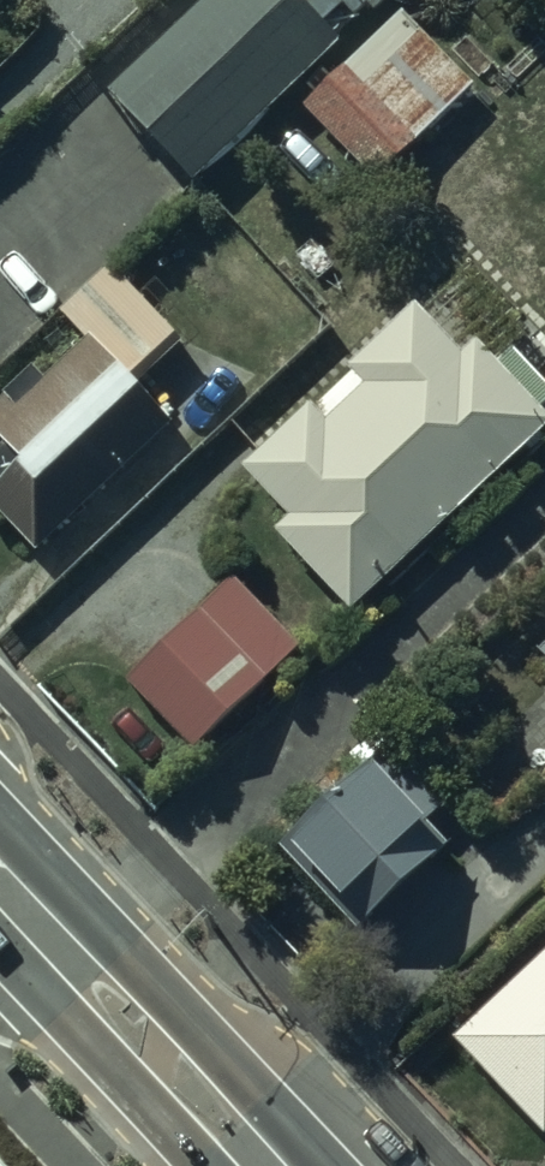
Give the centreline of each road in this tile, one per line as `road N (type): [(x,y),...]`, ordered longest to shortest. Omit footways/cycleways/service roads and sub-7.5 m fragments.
road 1 (secondary): [(256,1165),(0,887)]

